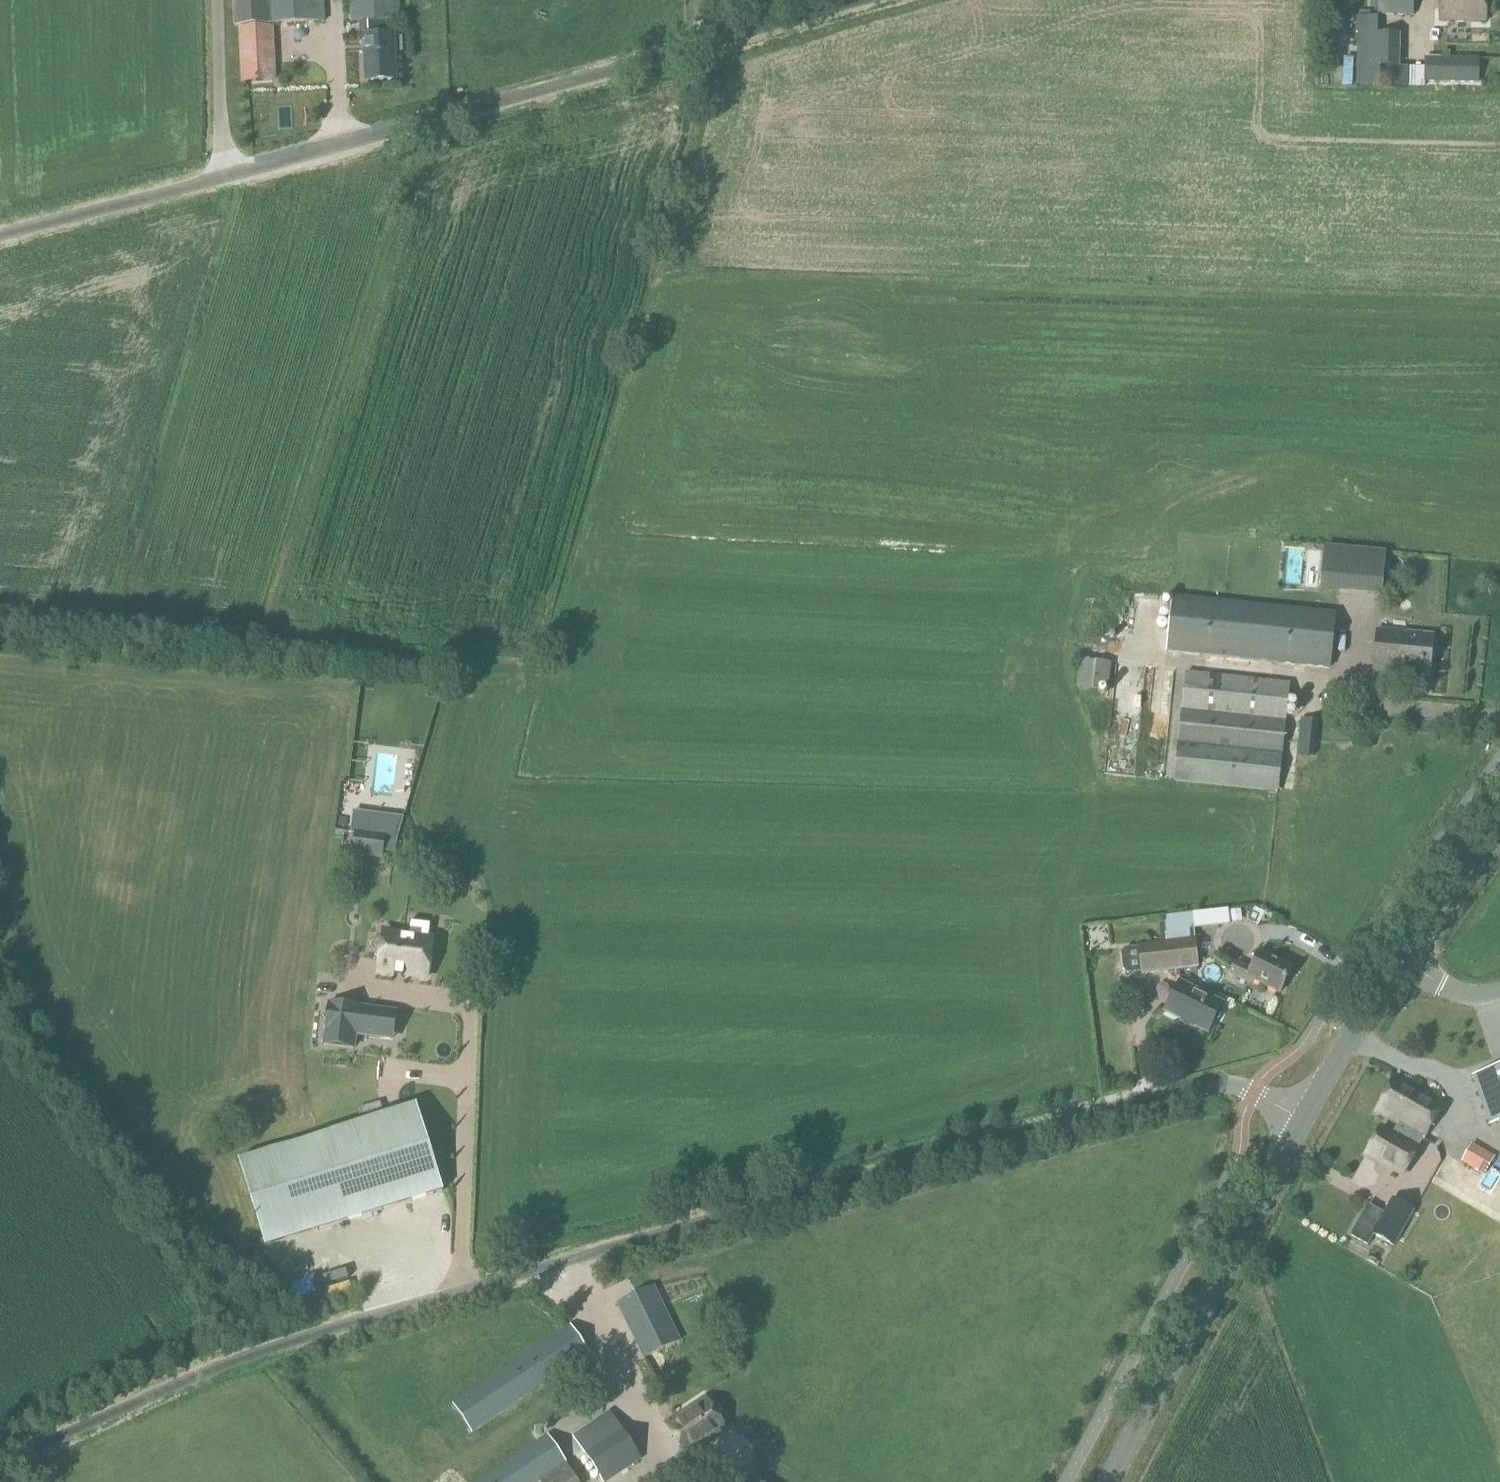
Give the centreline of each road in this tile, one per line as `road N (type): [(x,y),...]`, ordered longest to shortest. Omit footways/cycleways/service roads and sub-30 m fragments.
road 1 (unclassified): [(0,1464),(191,1379),(295,1343),(1174,1090),(1232,1085),(1303,1120)]
road 2 (unclassified): [(225,179),(867,0)]
road 3 (secondary): [(1109,1481),(1303,1120)]
road 4 (unclassified): [(0,238),(225,179)]
road 5 (secondary): [(1303,1120),(1403,958)]
road 6 (unclassified): [(225,179),(220,0)]
road 7 (secondary): [(1403,958),(1499,823)]

